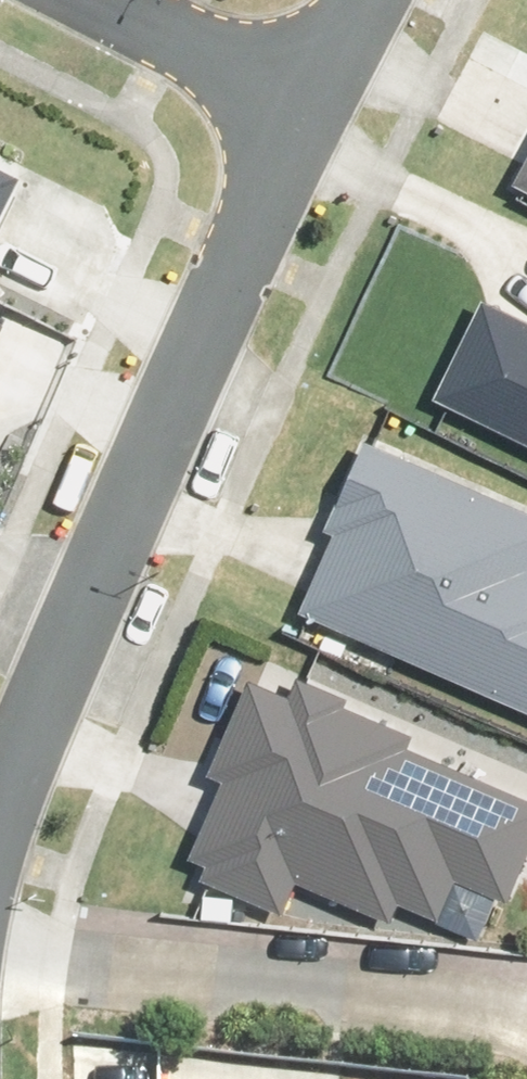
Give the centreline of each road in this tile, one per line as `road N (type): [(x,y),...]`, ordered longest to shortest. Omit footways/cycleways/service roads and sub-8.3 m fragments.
road 1 (residential): [(0,743),(312,108)]
road 2 (residential): [(0,913),(526,975)]
road 3 (residential): [(312,108),(79,0)]
road 4 (residential): [(312,108),(368,0)]

